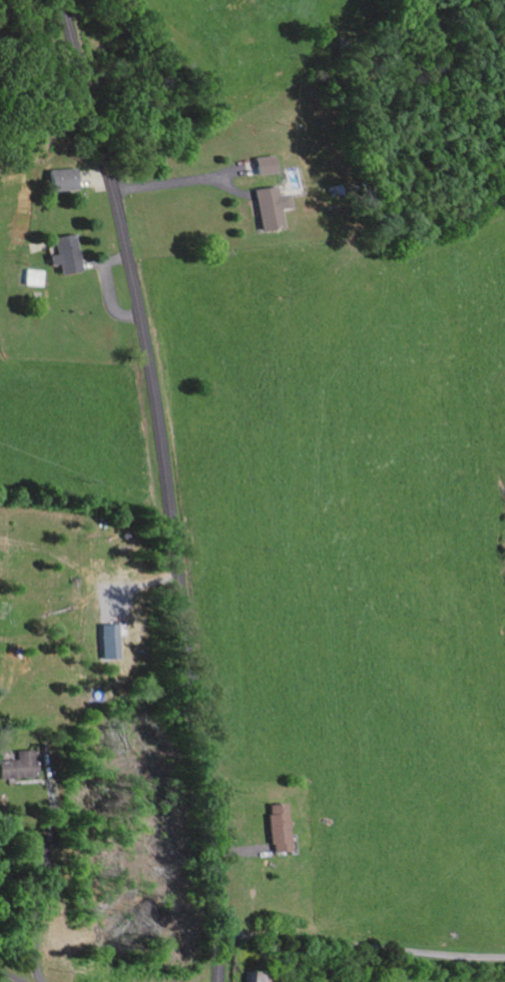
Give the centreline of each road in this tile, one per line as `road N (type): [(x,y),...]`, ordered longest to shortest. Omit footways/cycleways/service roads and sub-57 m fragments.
road 1 (residential): [(217,981),(170,496),(131,268),(68,0)]
road 2 (residential): [(131,268),(0,244)]

